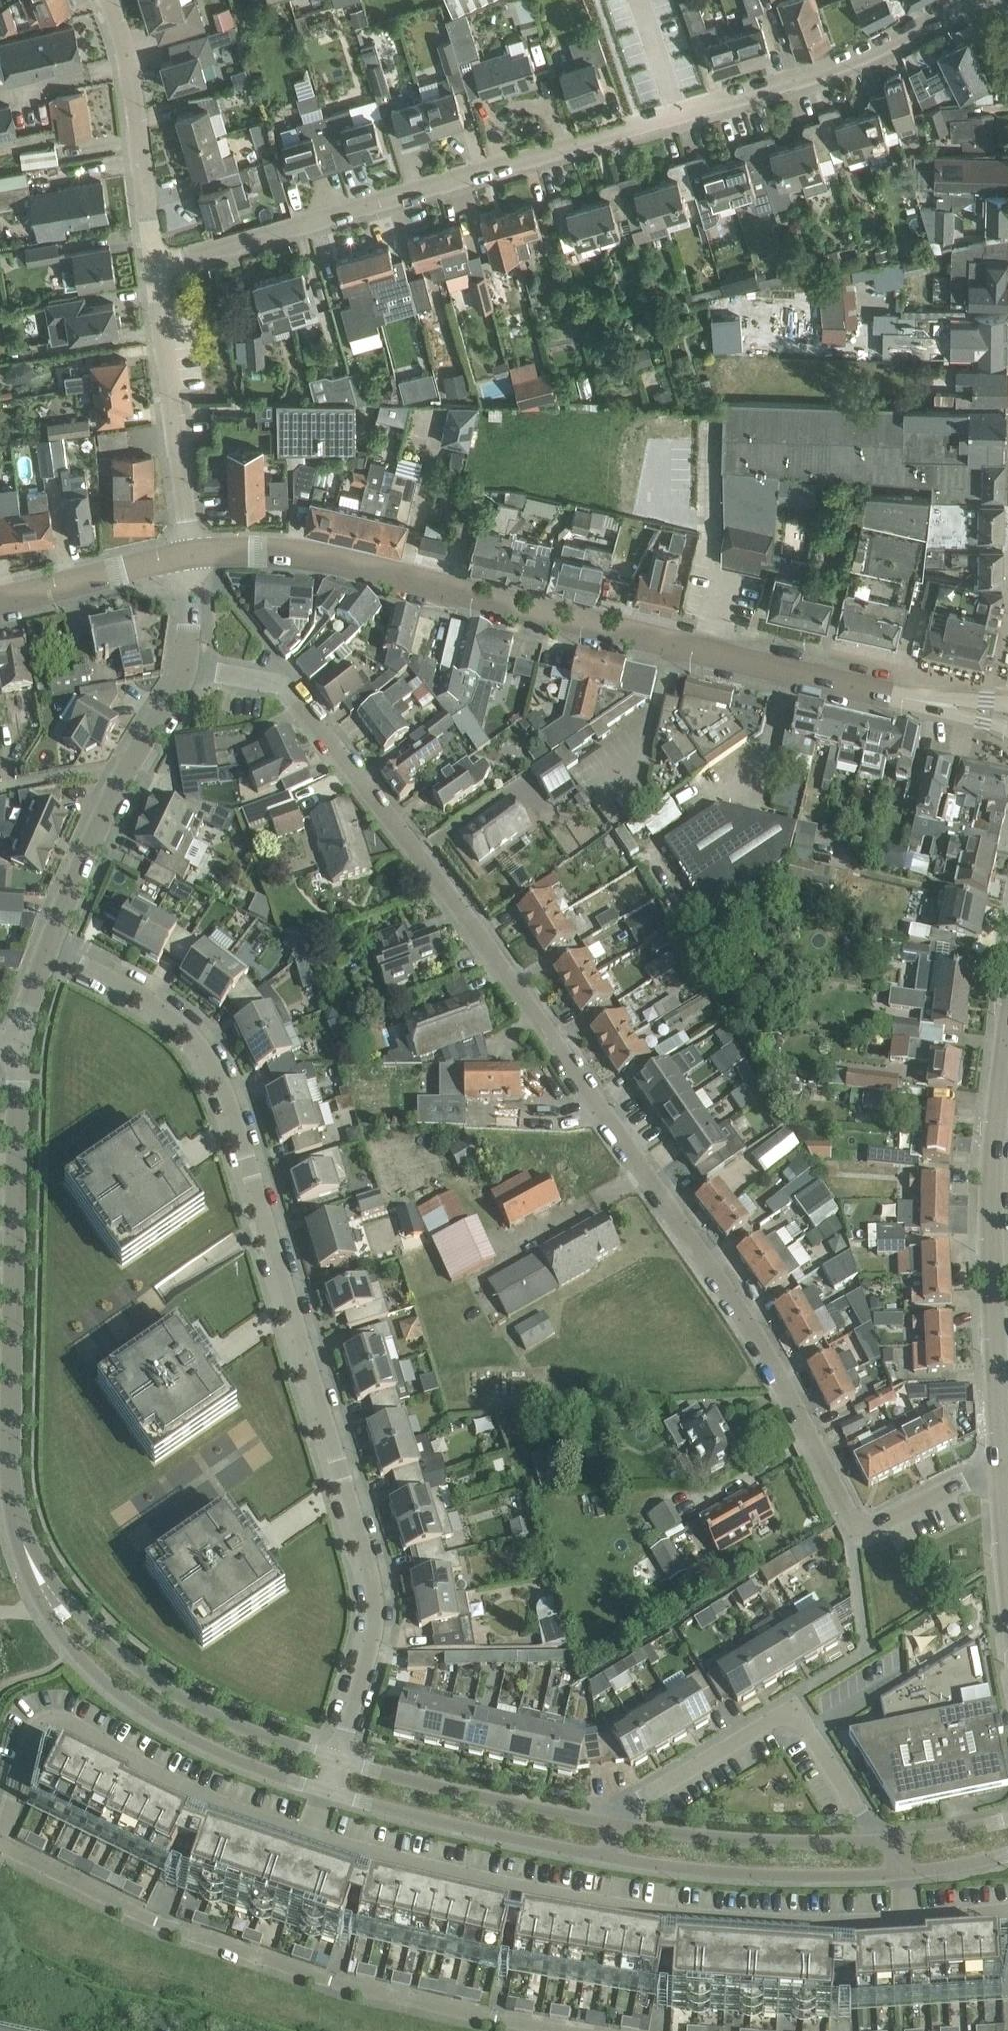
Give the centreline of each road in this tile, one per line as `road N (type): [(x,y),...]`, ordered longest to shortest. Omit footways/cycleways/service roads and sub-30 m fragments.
road 1 (residential): [(1003,1458),(873,1527),(853,1522),(787,1380),(694,1237),(290,689),(274,678),(185,664)]
road 2 (residential): [(338,1755),(373,1633),(373,1581),(222,1081),(175,1017),(45,940)]
road 3 (residential): [(155,268),(412,189),(746,102),(871,58),(968,0)]
road 4 (tertiary): [(1007,716),(314,553),(188,554)]
road 5 (unclassified): [(21,1539),(40,1605),(112,1691),(160,1726),(327,1792)]
road 6 (tertiary): [(1003,1458),(994,1175),(1006,1039)]
road 7 (unclassified): [(338,1755),(233,1719),(129,1666),(72,1609),(21,1539)]
road 8 (residential): [(884,1838),(794,1714),(775,1715),(635,1796),(612,1825)]
road 9 (unclassified): [(45,940),(185,664)]
road 10 (unclassified): [(600,1855),(766,1874),(901,1872)]
road 11 (residential): [(188,554),(155,268)]
road 12 (unclassified): [(612,1825),(338,1755)]
road 13 (unclassified): [(327,1792),(461,1831),(600,1855)]
road 14 (residential): [(155,268),(132,80),(107,0)]
road 15 (unclassified): [(884,1838),(765,1841),(612,1825)]
road 16 (unclassified): [(13,1250),(18,1047)]
road 17 (tertiary): [(0,600),(188,554)]
road 18 (unclassified): [(10,1441),(13,1250)]
road 19 (unclassified): [(1007,1818),(884,1838)]

